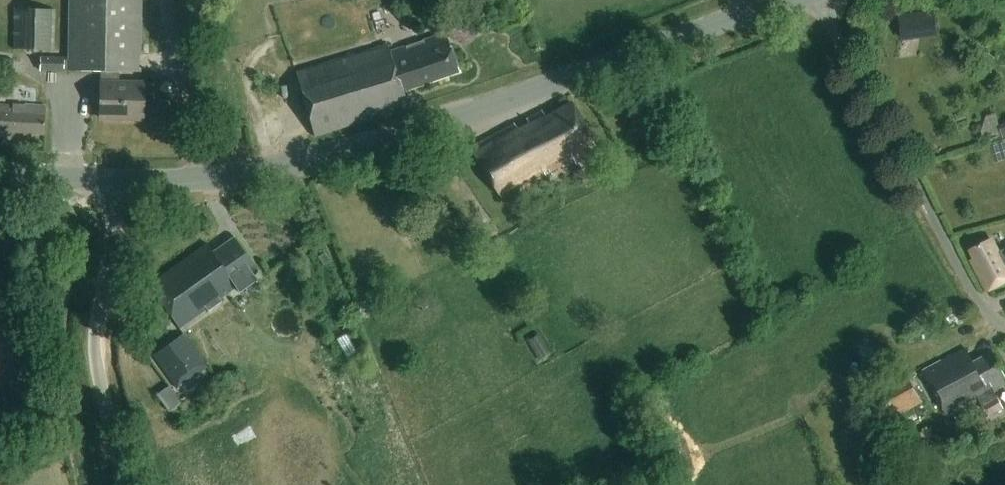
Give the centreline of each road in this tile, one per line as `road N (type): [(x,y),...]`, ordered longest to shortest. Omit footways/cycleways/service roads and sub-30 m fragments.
road 1 (tertiary): [(118,182),(216,179),(309,163),(785,0)]
road 2 (residential): [(1004,327),(990,317),(934,224),(820,0)]
road 3 (unclassified): [(128,484),(95,345),(118,182)]

